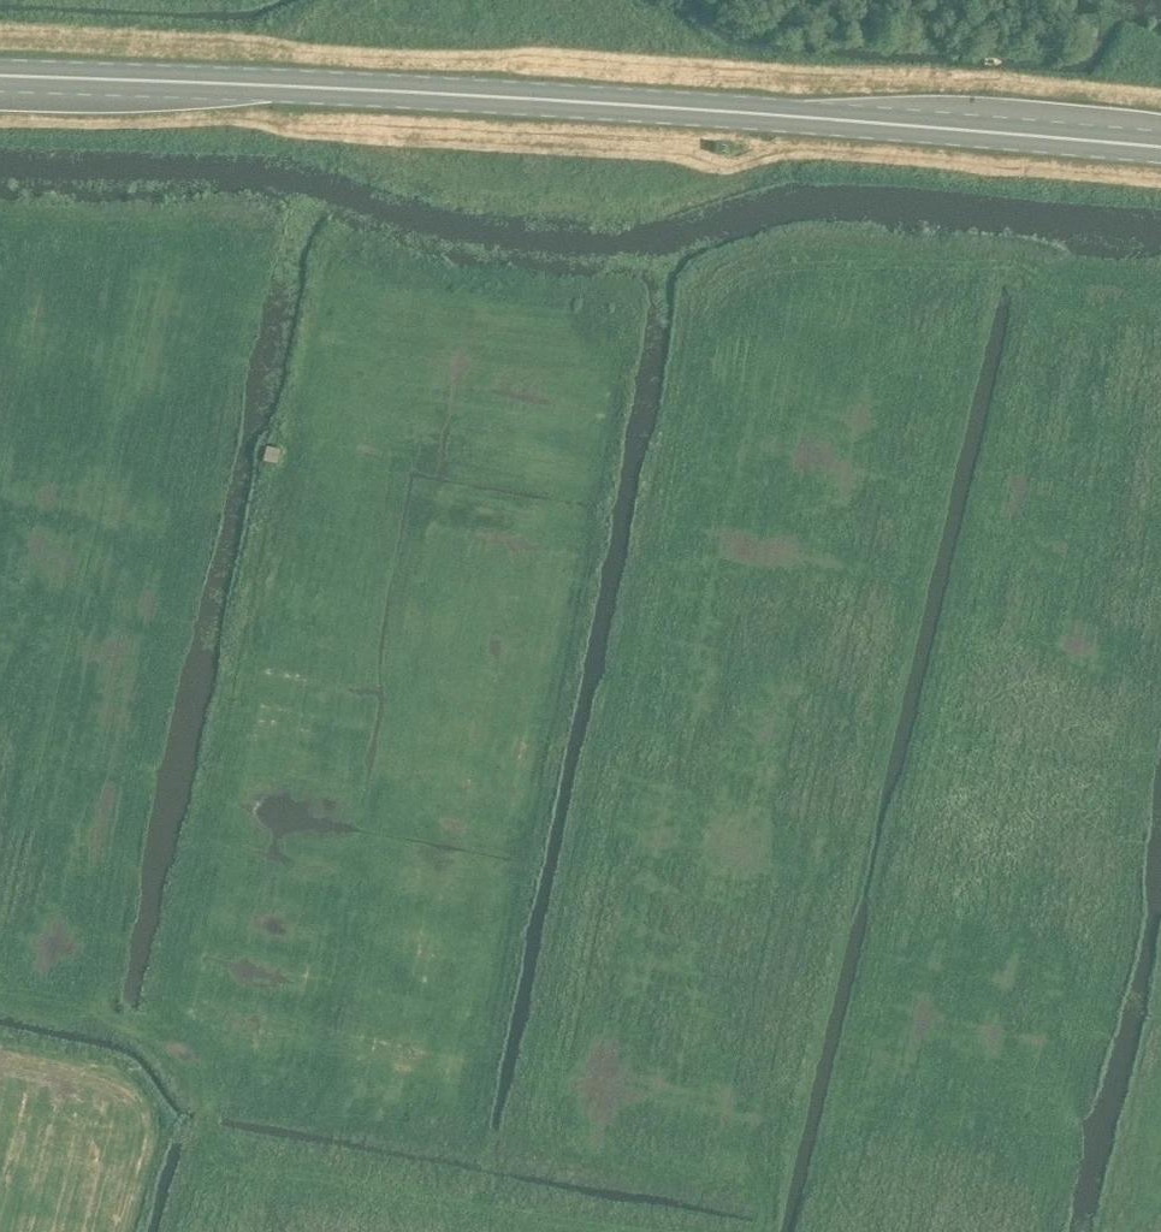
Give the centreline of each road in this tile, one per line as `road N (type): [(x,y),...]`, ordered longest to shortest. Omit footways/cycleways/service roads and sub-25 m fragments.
road 1 (primary): [(1160,146),(509,97),(0,74)]

